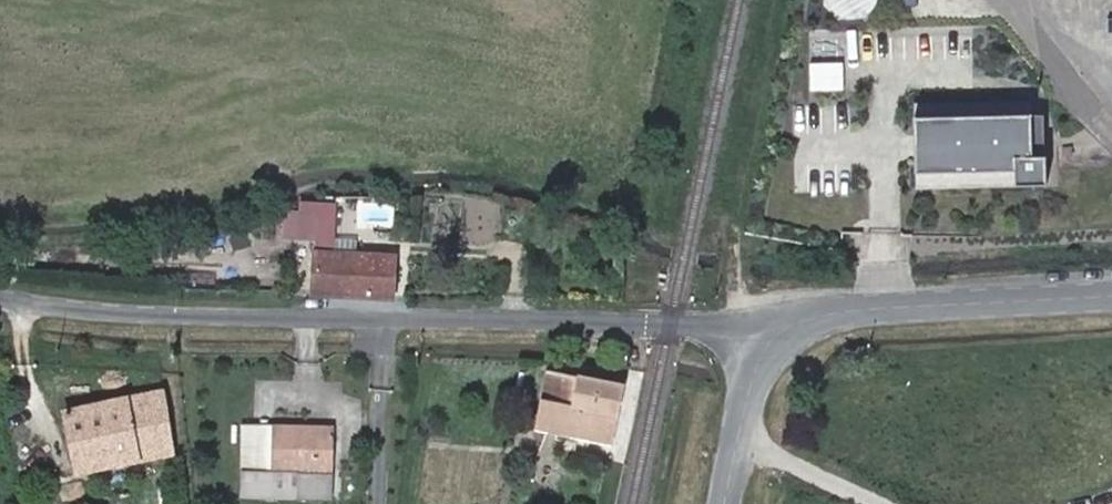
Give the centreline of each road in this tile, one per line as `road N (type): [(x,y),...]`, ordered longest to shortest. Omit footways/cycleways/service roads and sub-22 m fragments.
road 1 (residential): [(0,300),(171,320),(781,331)]
road 2 (residential): [(1111,297),(840,313),(781,331)]
road 3 (residential): [(781,331),(755,367),(723,503)]

